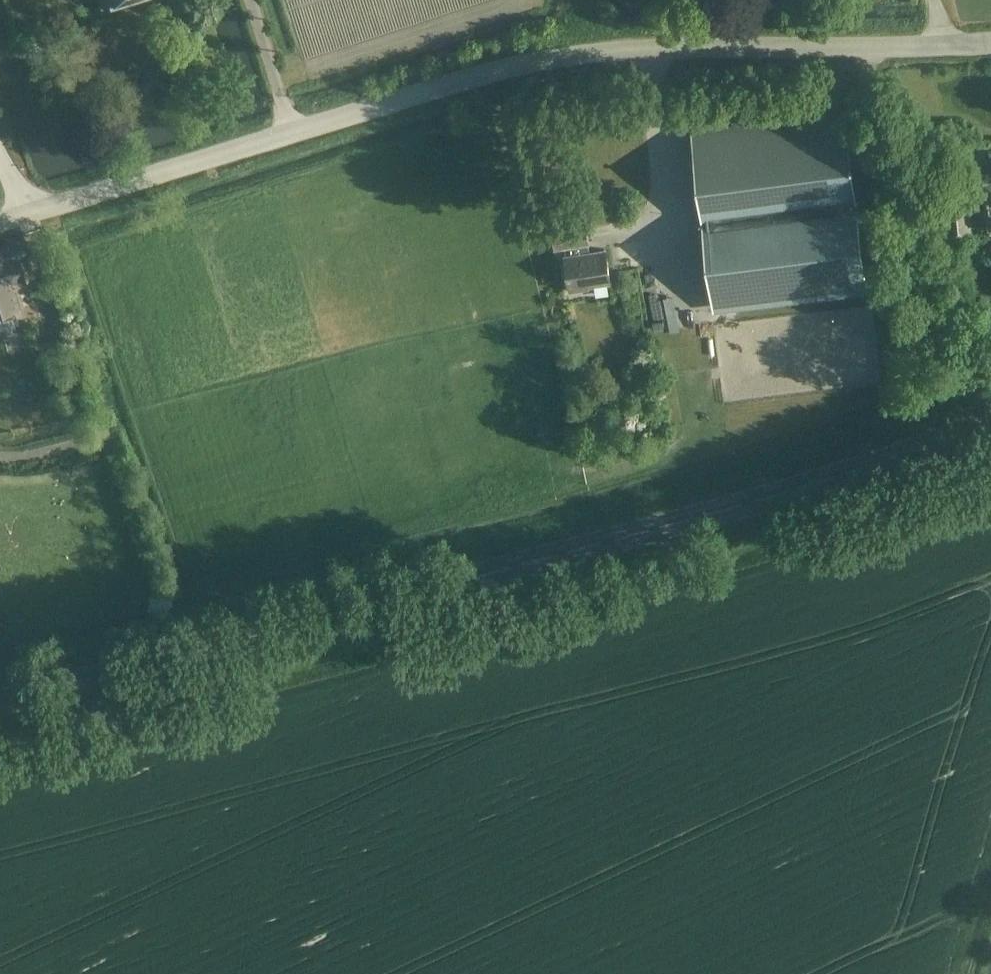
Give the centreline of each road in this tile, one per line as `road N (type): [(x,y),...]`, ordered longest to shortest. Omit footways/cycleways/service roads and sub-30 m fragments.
road 1 (primary): [(0,702),(731,509),(990,421)]
road 2 (unclassified): [(0,224),(251,142),(579,61),(947,49)]

